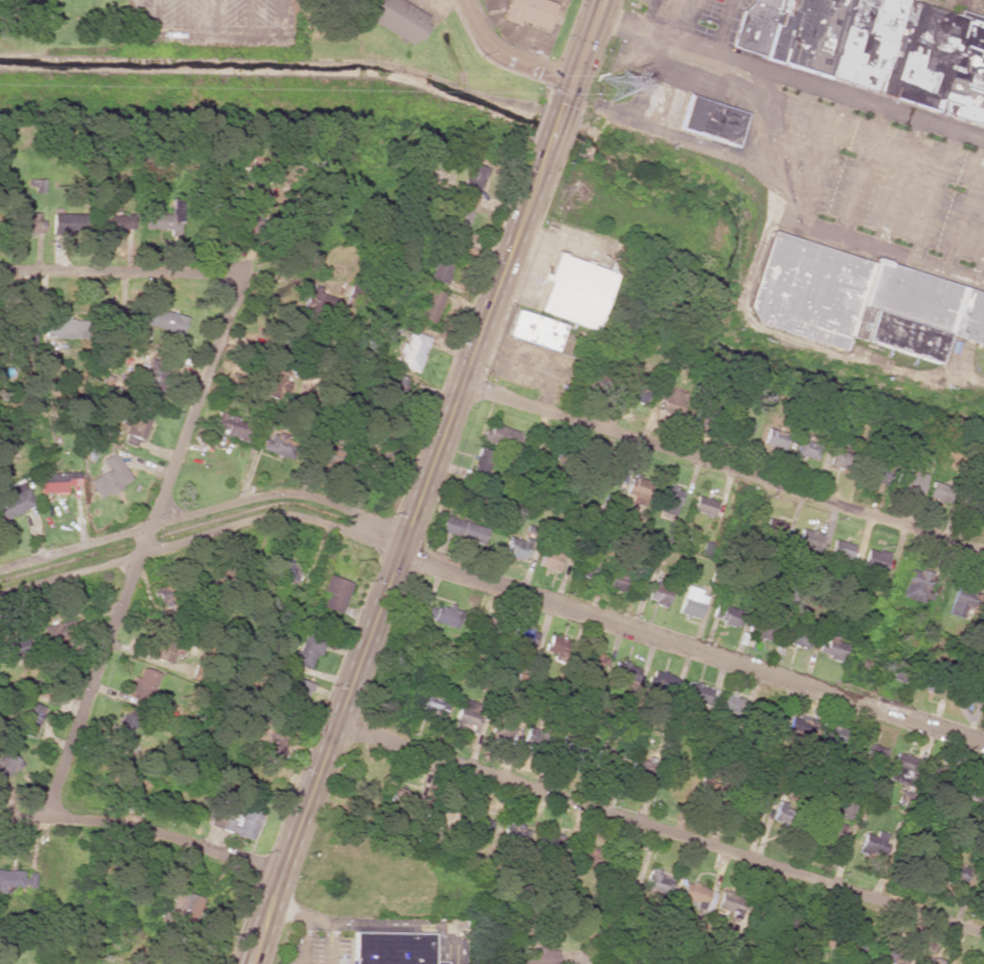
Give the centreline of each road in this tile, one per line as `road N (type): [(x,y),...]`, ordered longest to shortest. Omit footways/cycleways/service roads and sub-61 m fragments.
road 1 (secondary): [(573,83),(247,963)]
road 2 (residential): [(335,719),(983,933)]
road 3 (residential): [(398,545),(423,562),(983,744)]
road 4 (residential): [(238,280),(45,818)]
road 5 (residential): [(461,384),(983,553)]
road 6 (residential): [(398,545),(360,514),(309,497),(266,496),(0,568)]
road 7 (residential): [(0,593),(271,515),(398,545)]
road 8 (residential): [(277,869),(127,823),(0,819)]
road 9 (residential): [(238,280),(0,274)]
road 10 (residential): [(573,83),(507,57),(483,35),(465,0)]

